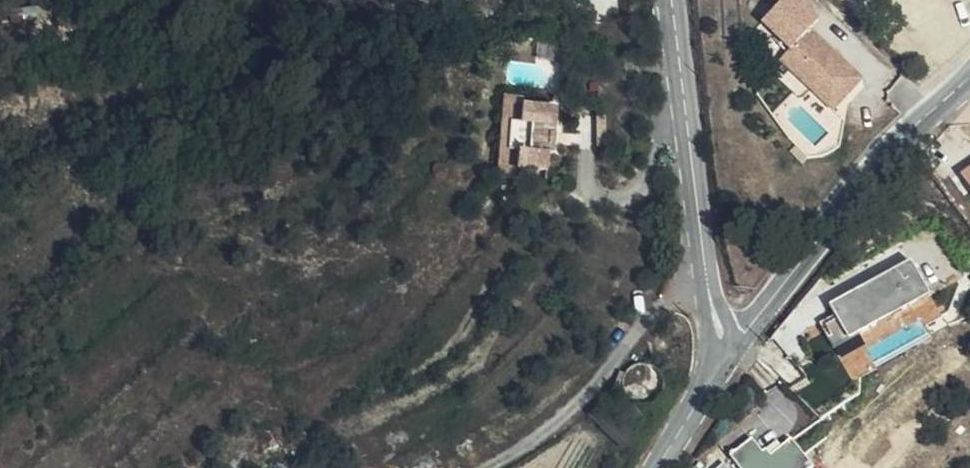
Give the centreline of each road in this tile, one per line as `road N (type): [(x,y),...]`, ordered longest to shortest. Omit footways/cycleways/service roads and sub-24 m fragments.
road 1 (tertiary): [(732,350),(892,148),(969,78)]
road 2 (tertiary): [(672,0),(708,276),(732,350)]
road 3 (tertiary): [(659,467),(732,350)]

